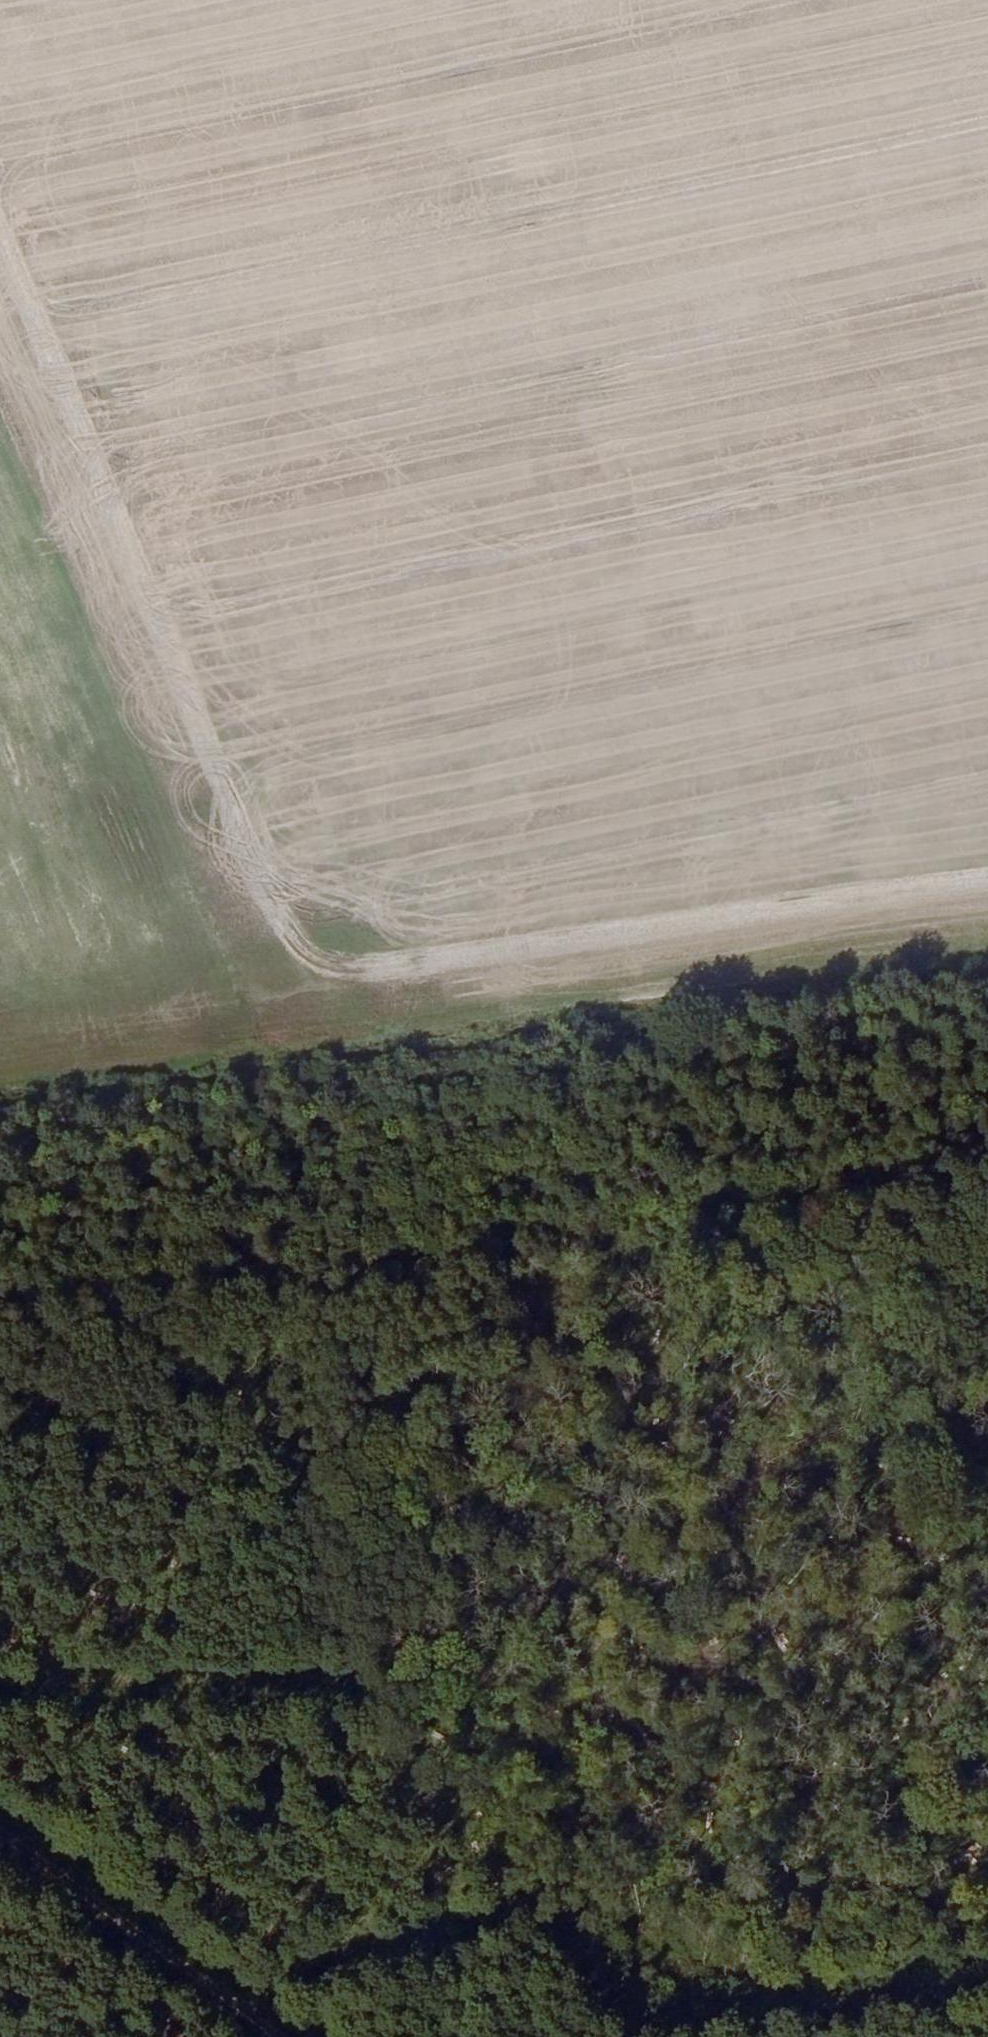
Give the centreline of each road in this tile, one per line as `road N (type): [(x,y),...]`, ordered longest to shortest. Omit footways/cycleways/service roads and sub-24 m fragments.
road 1 (track): [(0,1837),(271,2036)]

